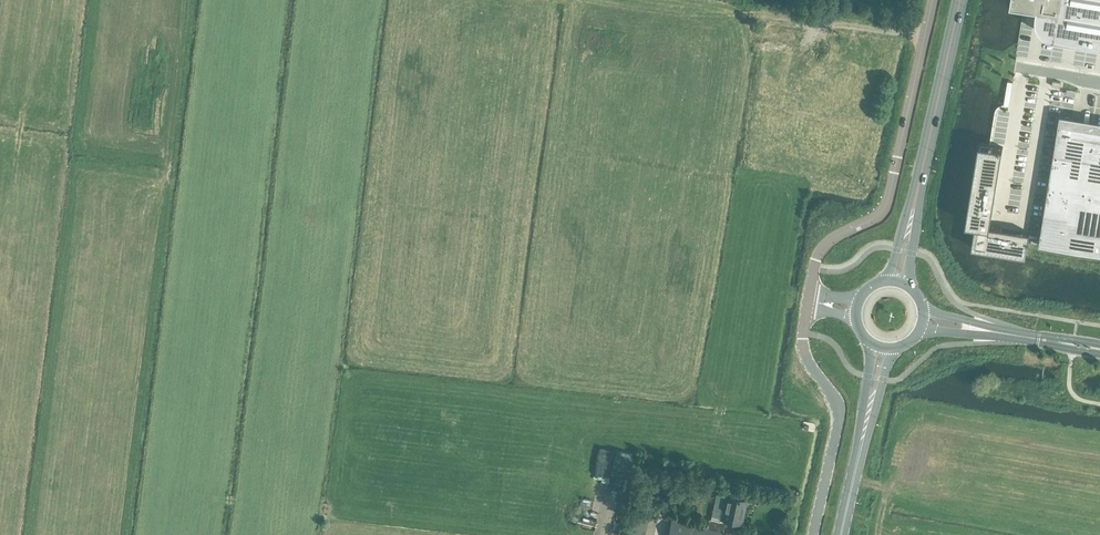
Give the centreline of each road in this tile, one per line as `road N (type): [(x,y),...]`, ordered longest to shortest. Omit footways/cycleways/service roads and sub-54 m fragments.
road 1 (unclassified): [(809,292),(823,247),(886,205),(932,0)]
road 2 (unclassified): [(814,534),(840,409),(804,350),(806,309)]
road 3 (primary): [(913,209),(960,0)]
road 4 (primary): [(868,338),(855,470)]
road 5 (primary): [(855,470),(896,347)]

